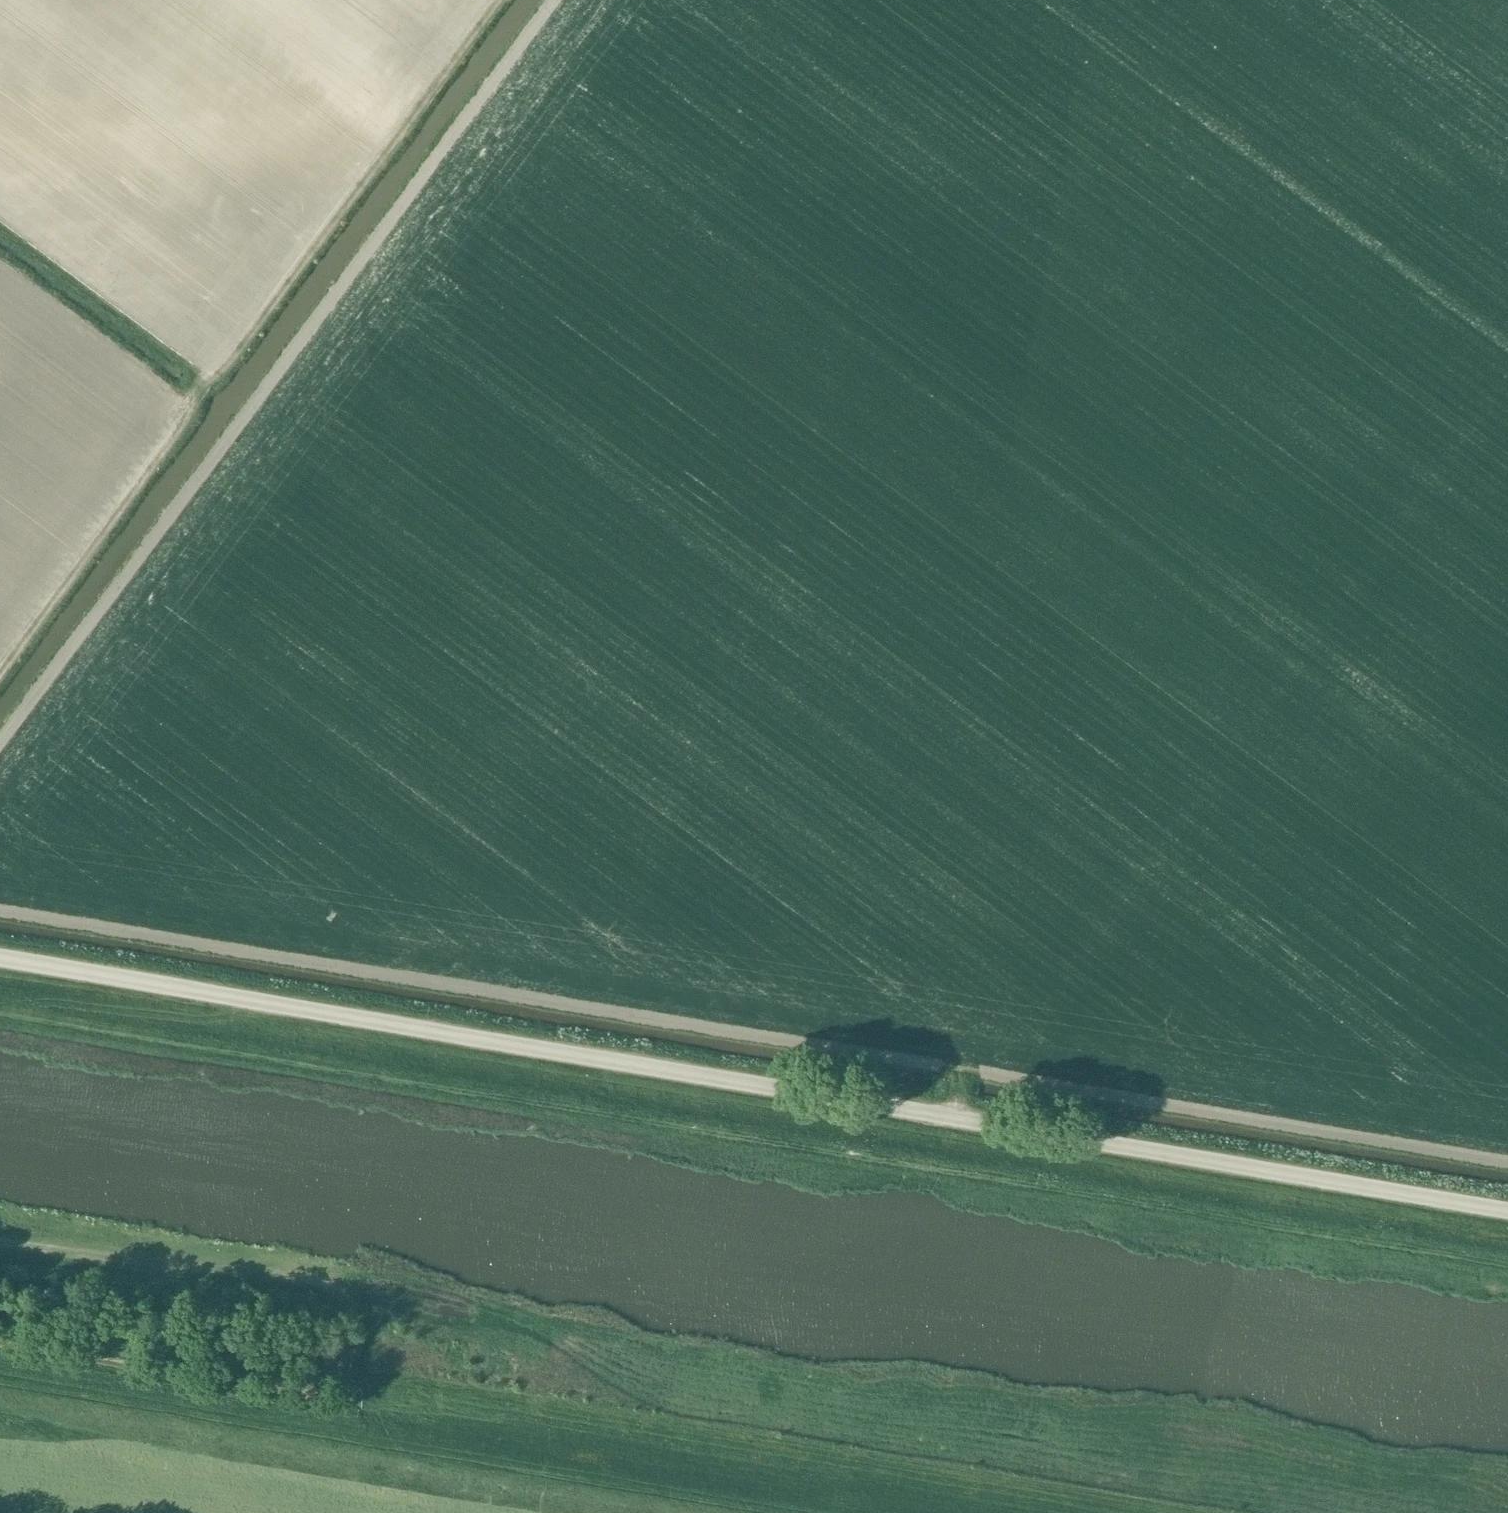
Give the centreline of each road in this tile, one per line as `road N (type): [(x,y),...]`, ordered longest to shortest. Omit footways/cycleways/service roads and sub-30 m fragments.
road 1 (tertiary): [(1507,1209),(0,956)]

